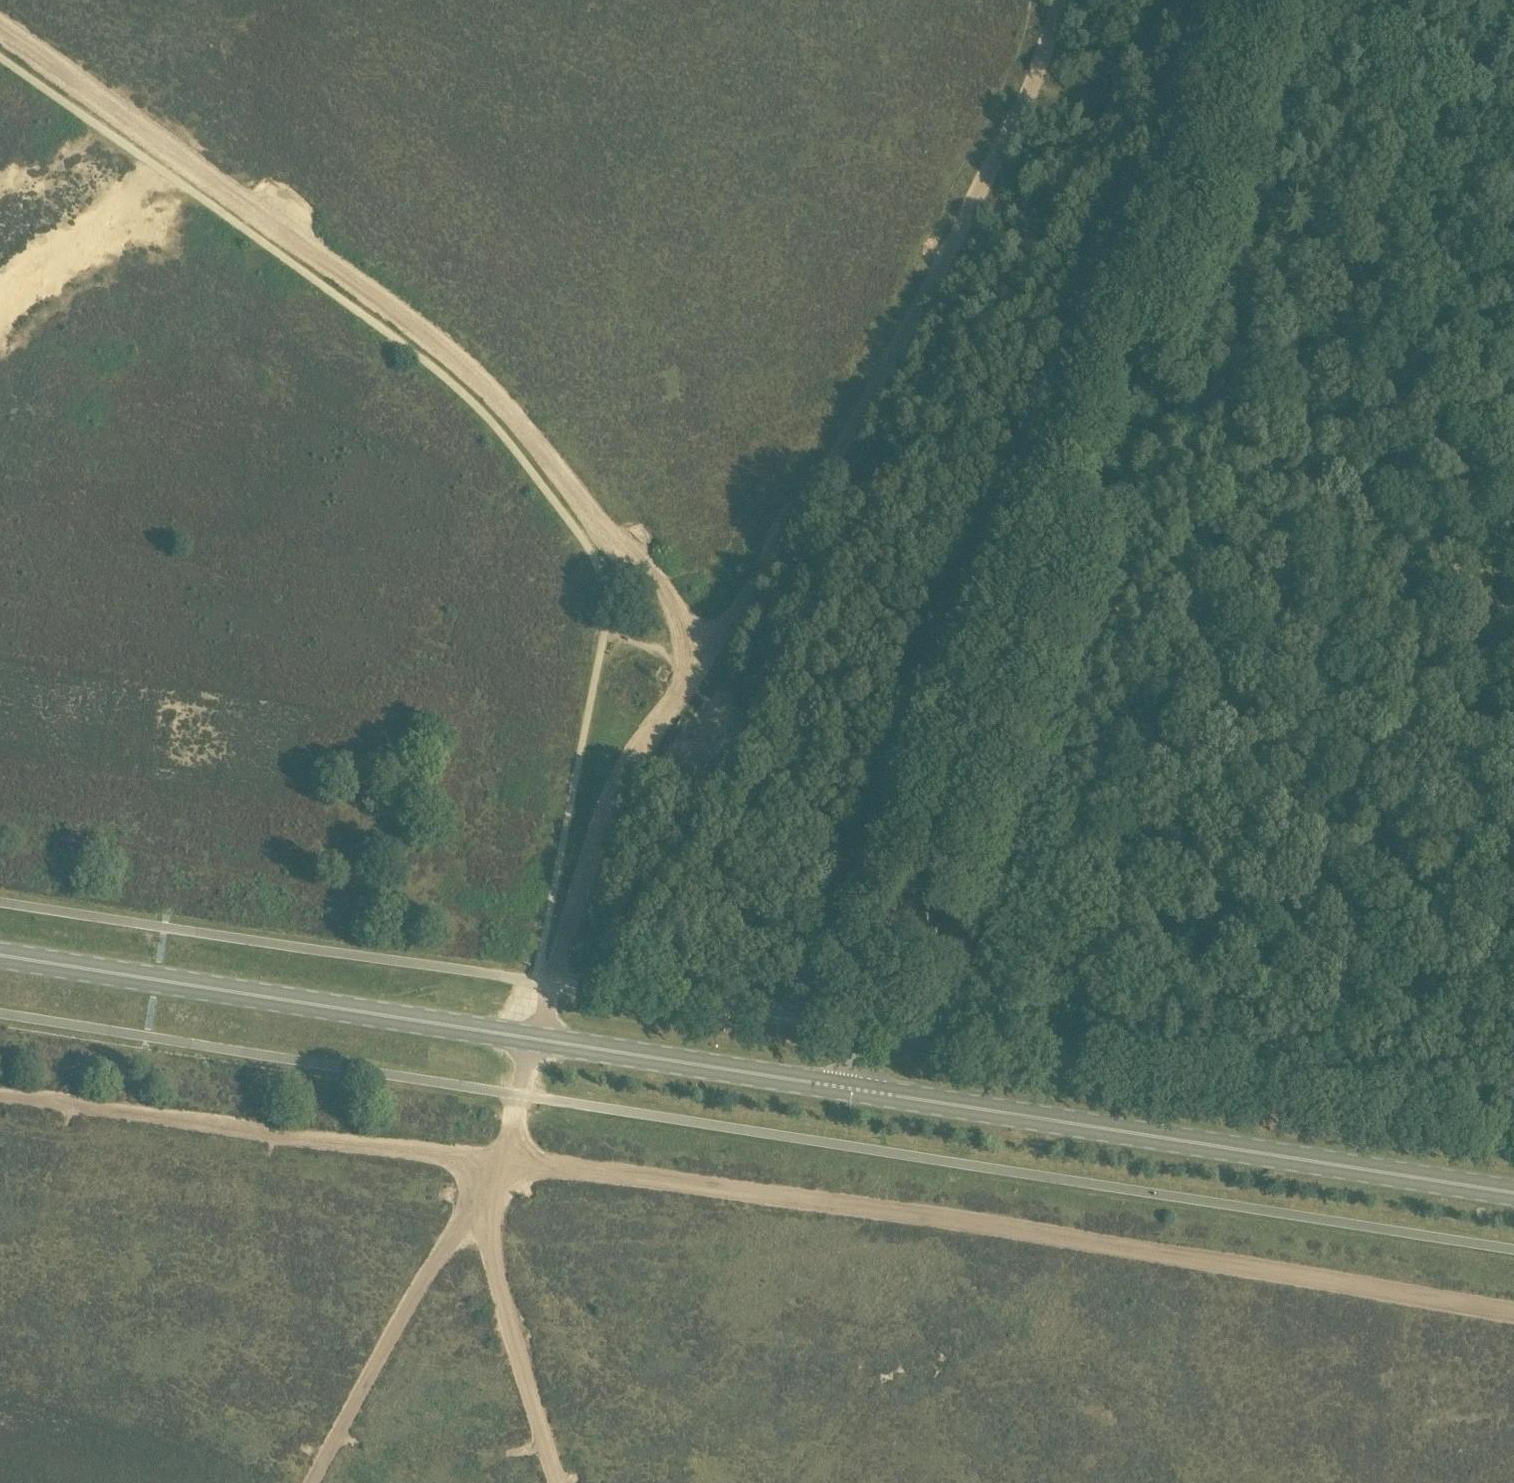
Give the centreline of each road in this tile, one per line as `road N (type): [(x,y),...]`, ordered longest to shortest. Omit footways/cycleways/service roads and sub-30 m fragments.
road 1 (unclassified): [(846,1088),(1259,0)]
road 2 (track): [(1513,1313),(933,1217),(499,1162)]
road 3 (track): [(0,29),(411,321),(482,384),(617,543),(703,660)]
road 4 (primary): [(846,1088),(0,955)]
road 5 (track): [(703,660),(737,620),(943,261),(1034,81),(1058,0)]
road 6 (primary): [(1513,1193),(846,1088)]
road 7 (track): [(549,922),(0,829)]
road 8 (track): [(499,1162),(0,1094)]
road 9 (track): [(703,660),(621,778),(554,984)]
road 10 (track): [(313,1482),(450,1240),(484,1196)]
road 11 (track): [(484,1196),(514,1342),(558,1482)]
road 12 (track): [(499,1162),(543,1022)]

